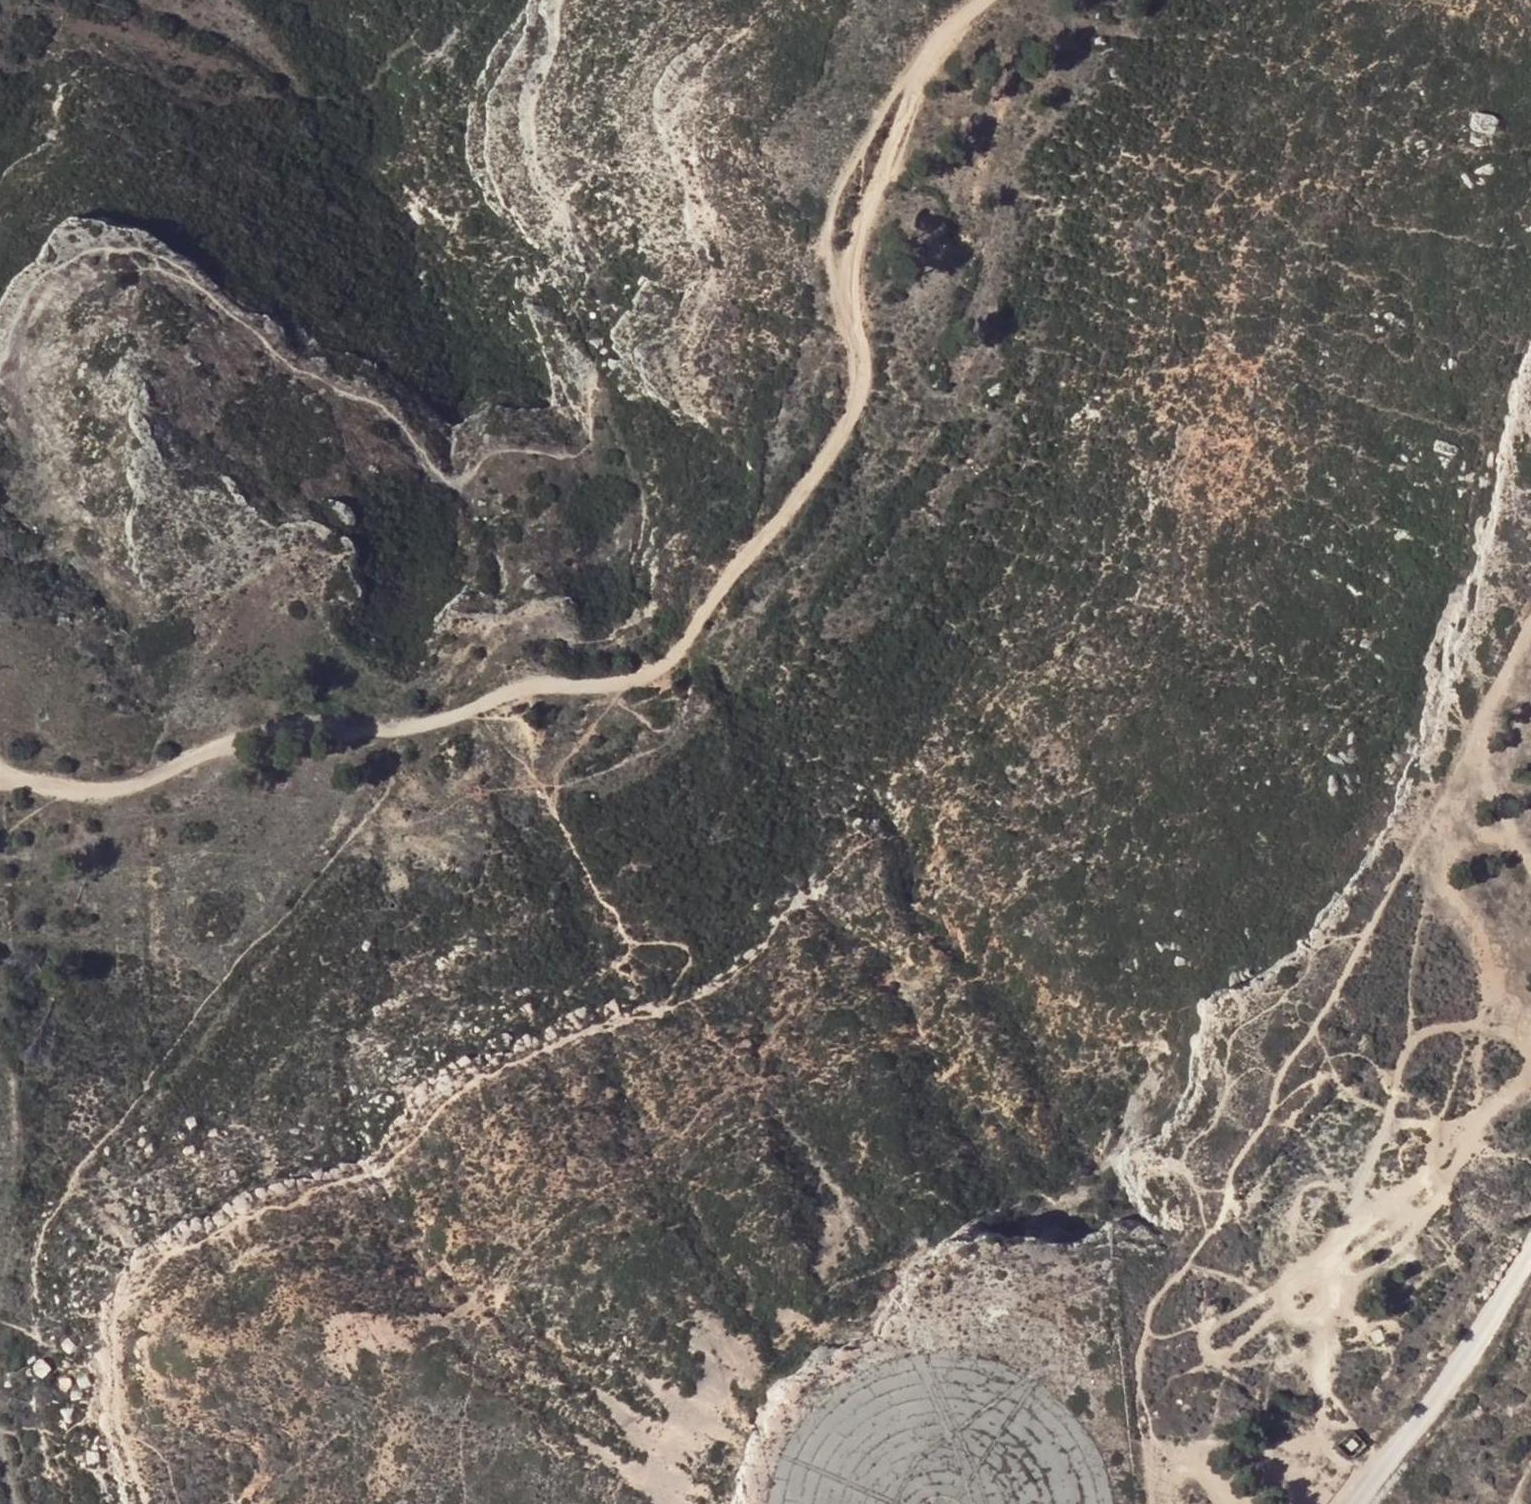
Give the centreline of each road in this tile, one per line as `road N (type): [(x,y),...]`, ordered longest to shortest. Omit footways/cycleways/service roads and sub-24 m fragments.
road 1 (track): [(990,0),(918,67),(841,268),(857,345),(848,404),(801,492),(682,623),(662,665),(642,680),(516,687),(423,728),(269,720),(95,782),(40,782),(0,757)]
road 2 (unclassified): [(1352,1503),(1422,1422),(1530,1263)]
road 3 (track): [(1468,749),(1530,859)]

